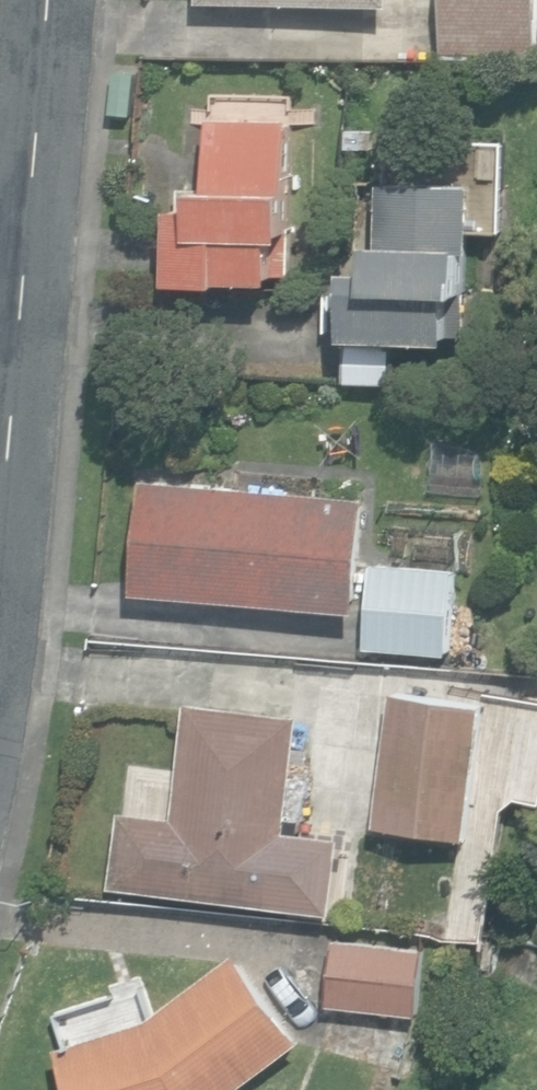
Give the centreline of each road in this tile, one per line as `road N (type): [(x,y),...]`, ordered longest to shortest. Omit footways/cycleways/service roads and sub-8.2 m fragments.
road 1 (residential): [(0,535),(37,271),(46,0)]

